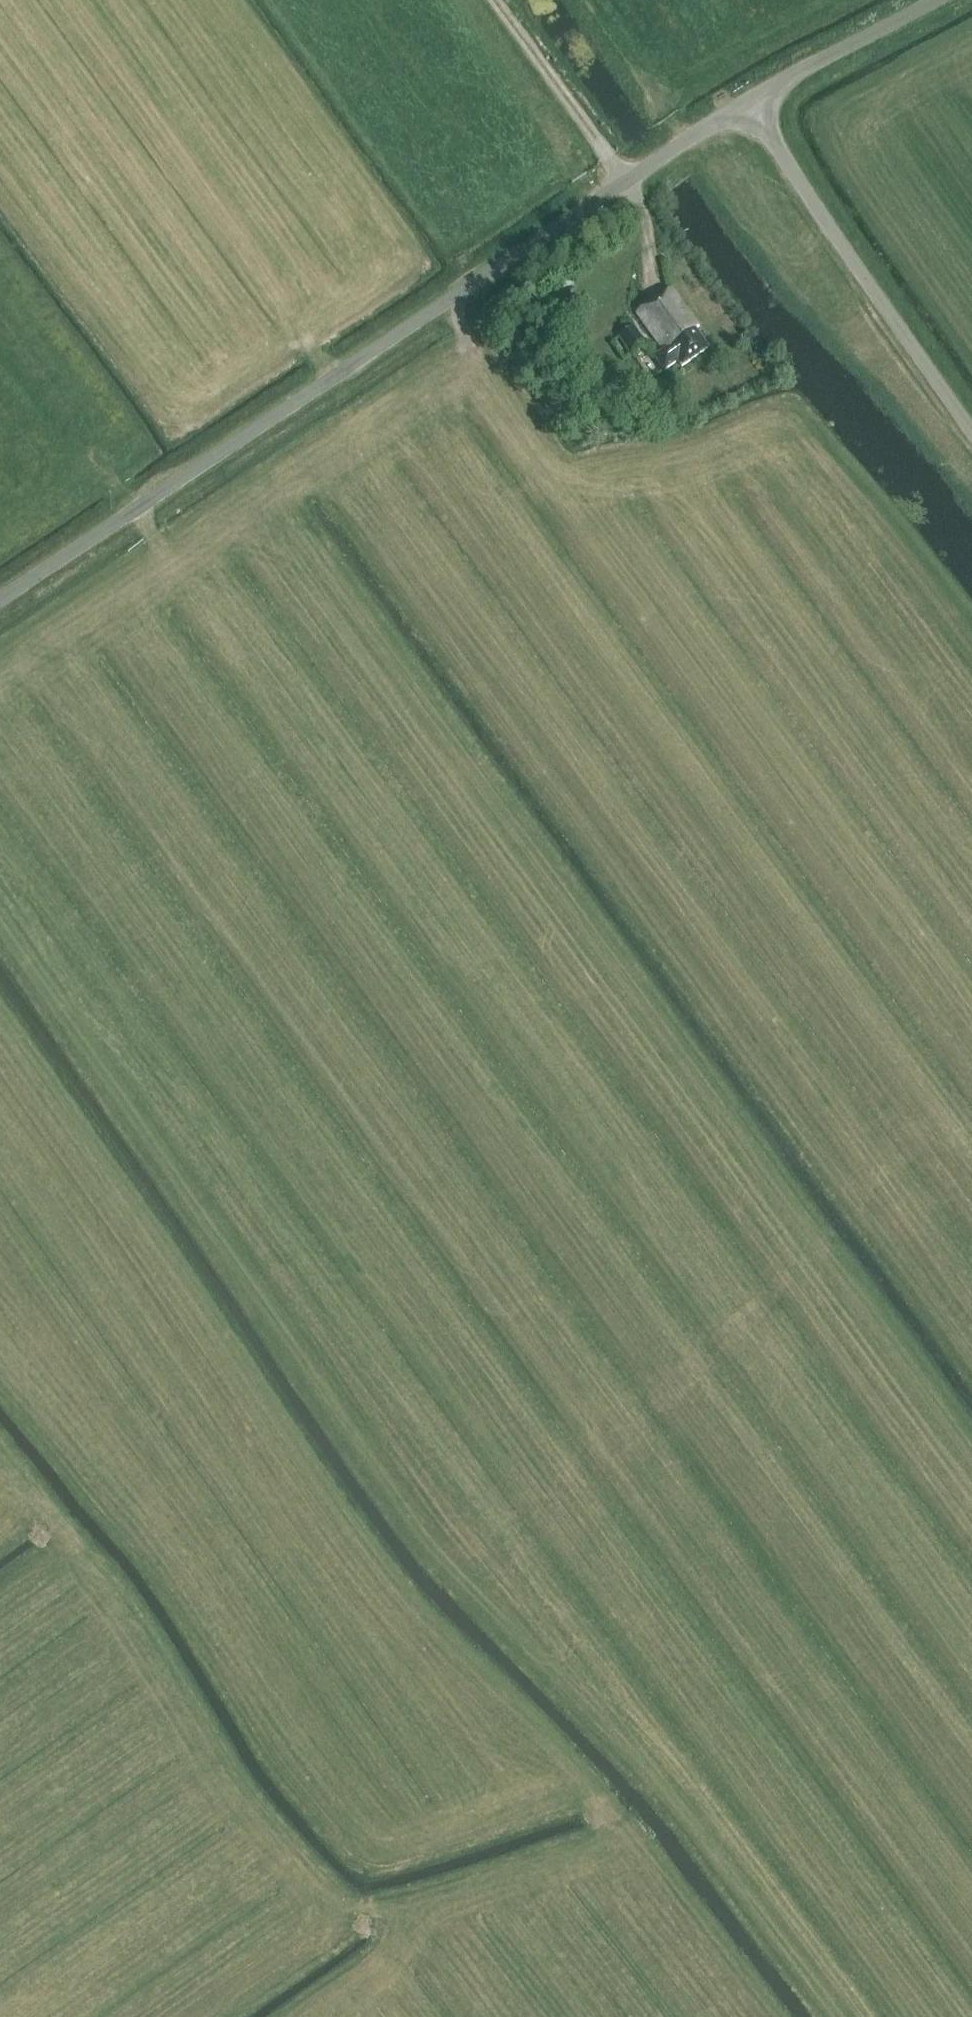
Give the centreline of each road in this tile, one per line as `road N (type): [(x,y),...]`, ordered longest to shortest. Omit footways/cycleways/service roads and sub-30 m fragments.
road 1 (unclassified): [(0,598),(747,102)]
road 2 (unclassified): [(971,432),(747,102)]
road 3 (unclassified): [(747,102),(936,0)]

